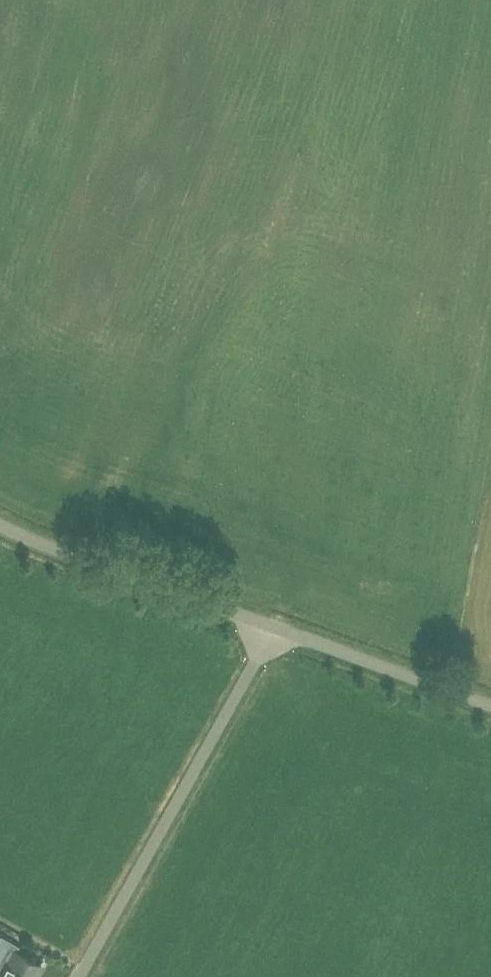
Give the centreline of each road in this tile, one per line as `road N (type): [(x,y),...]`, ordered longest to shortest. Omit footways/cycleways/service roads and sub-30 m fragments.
road 1 (unclassified): [(490,706),(0,524)]

